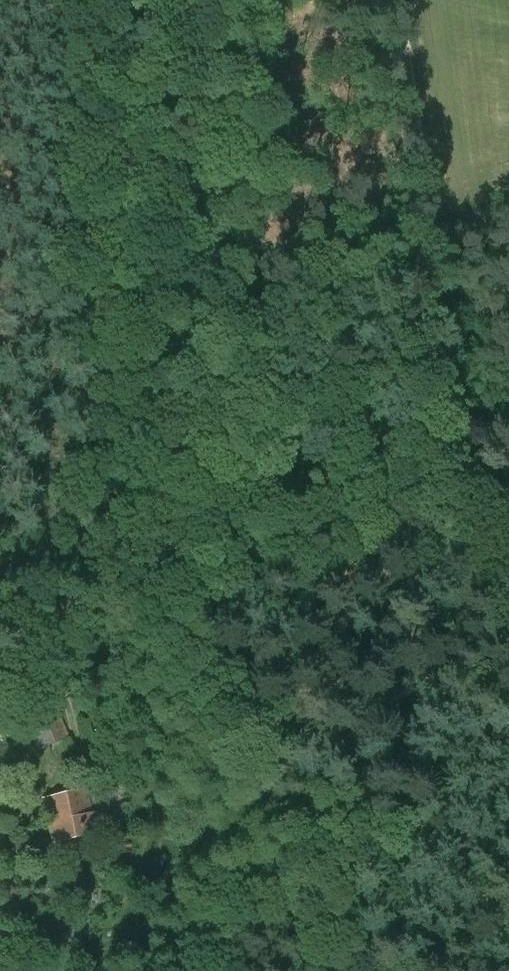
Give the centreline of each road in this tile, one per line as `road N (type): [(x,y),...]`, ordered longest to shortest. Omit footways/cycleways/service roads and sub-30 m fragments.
road 1 (track): [(426,234),(390,253),(258,372),(0,695)]
road 2 (track): [(508,617),(456,438),(392,0)]

